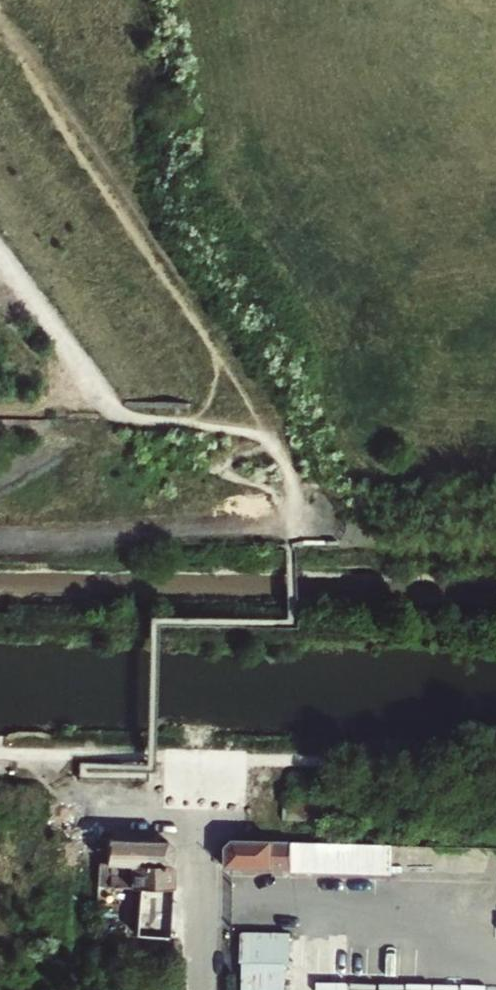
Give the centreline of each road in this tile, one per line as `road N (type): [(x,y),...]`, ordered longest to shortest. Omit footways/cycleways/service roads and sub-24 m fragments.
road 1 (track): [(292,550),(317,523),(317,508),(216,466),(275,445),(240,341),(31,42),(0,16)]
road 2 (track): [(272,437),(117,415),(0,258)]
road 3 (unclassified): [(208,758),(208,989)]

